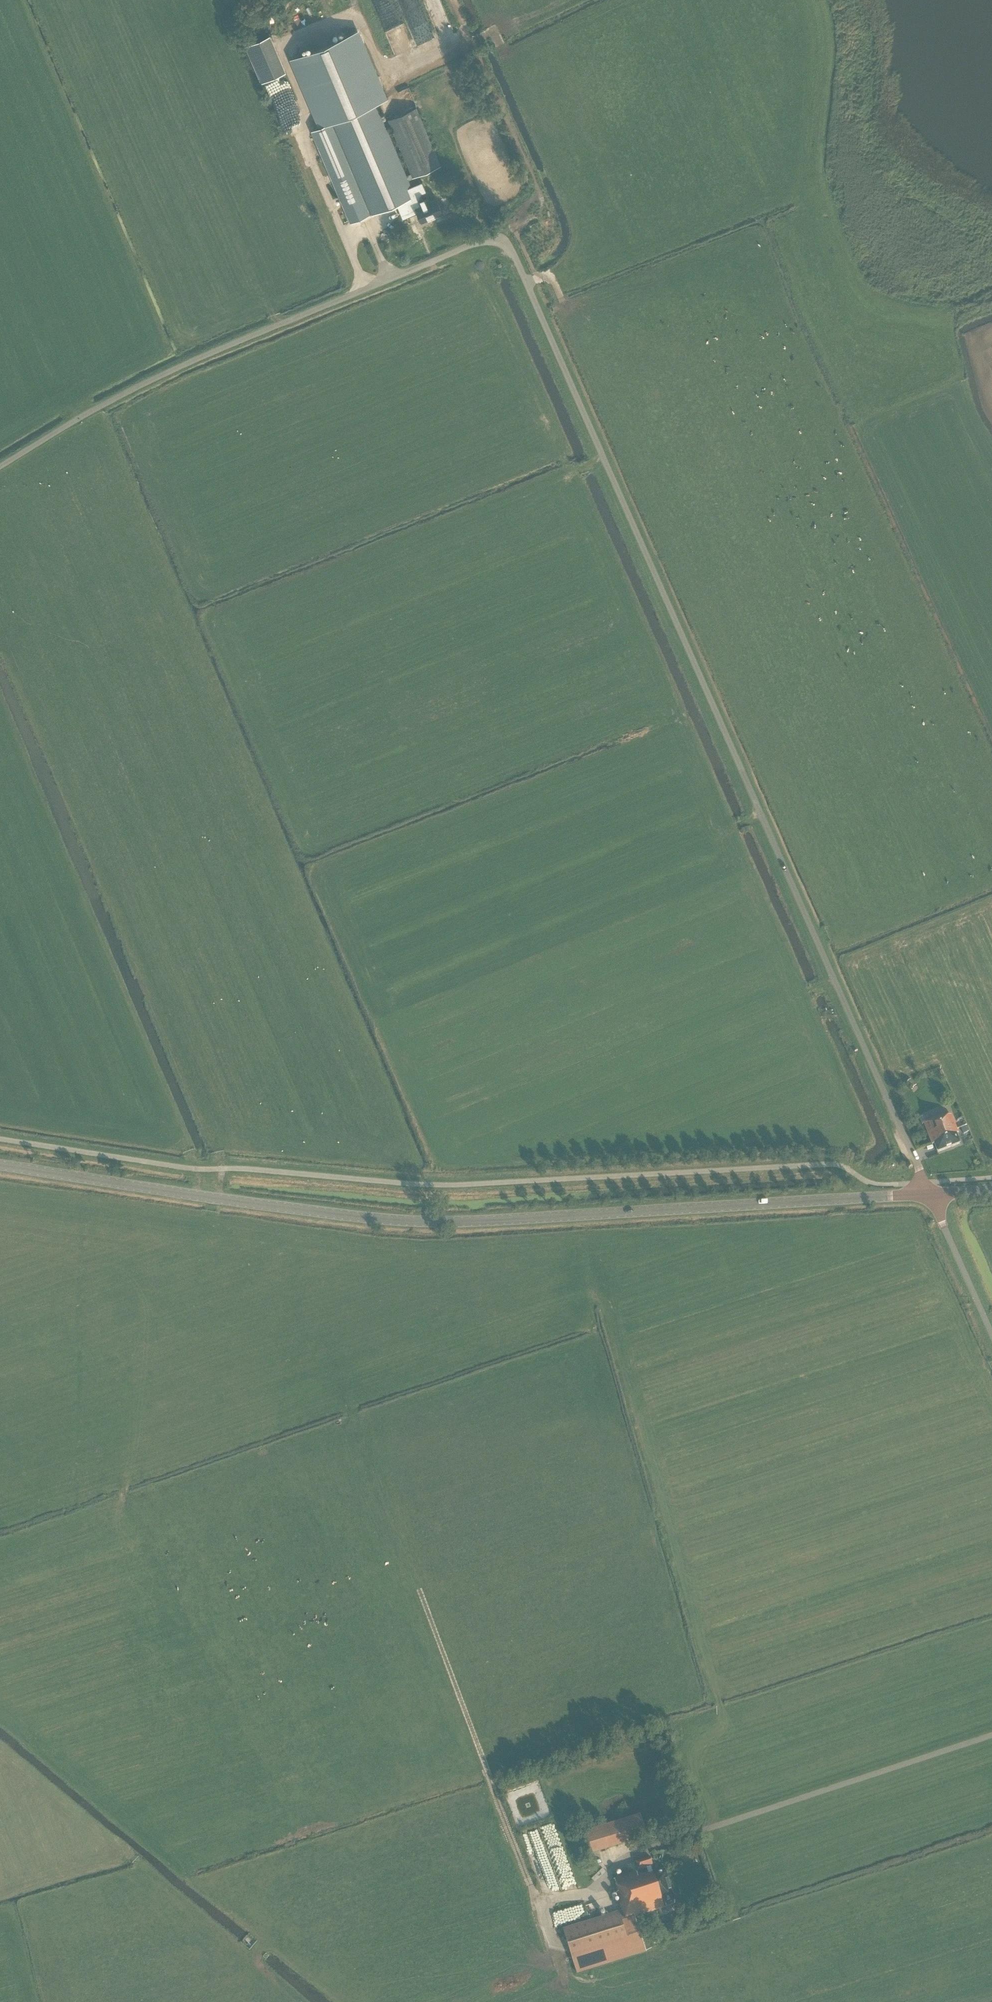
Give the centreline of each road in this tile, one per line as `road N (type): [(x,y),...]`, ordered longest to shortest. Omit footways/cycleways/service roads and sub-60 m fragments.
road 1 (unclassified): [(929,1194),(587,417),(497,241),(236,339),(0,467)]
road 2 (secondary): [(0,1165),(406,1221),(929,1194)]
road 3 (unclassified): [(991,1334),(929,1194)]

